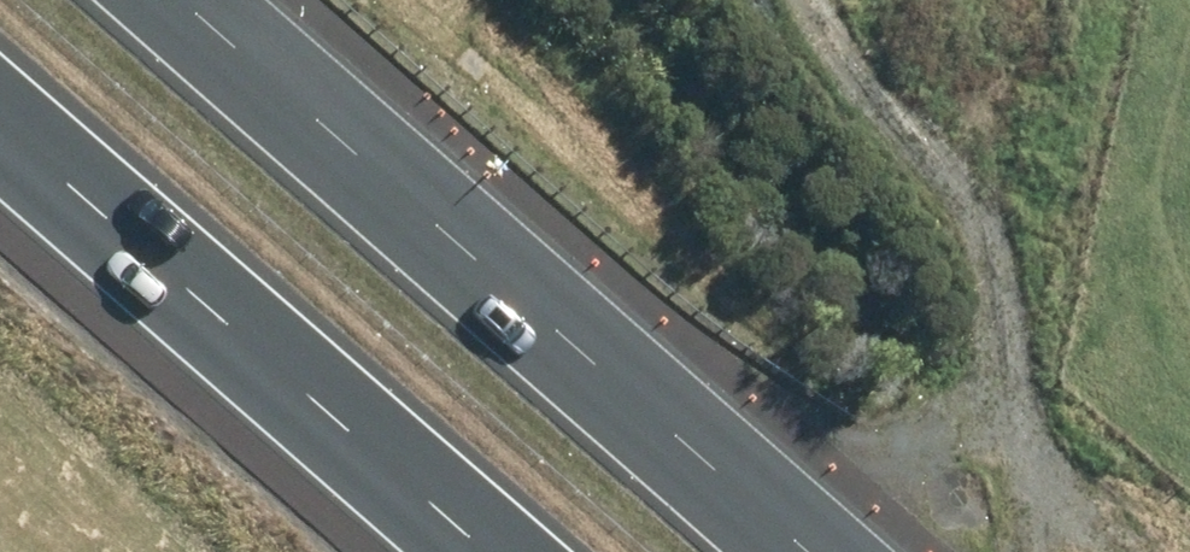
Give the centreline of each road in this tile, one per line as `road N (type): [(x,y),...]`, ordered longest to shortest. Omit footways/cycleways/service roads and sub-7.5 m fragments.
road 1 (motorway): [(210,0),(842,551)]
road 2 (motorway): [(566,551),(0,54)]
road 3 (track): [(1028,551),(1032,482),(995,297),(946,172),(805,0)]

